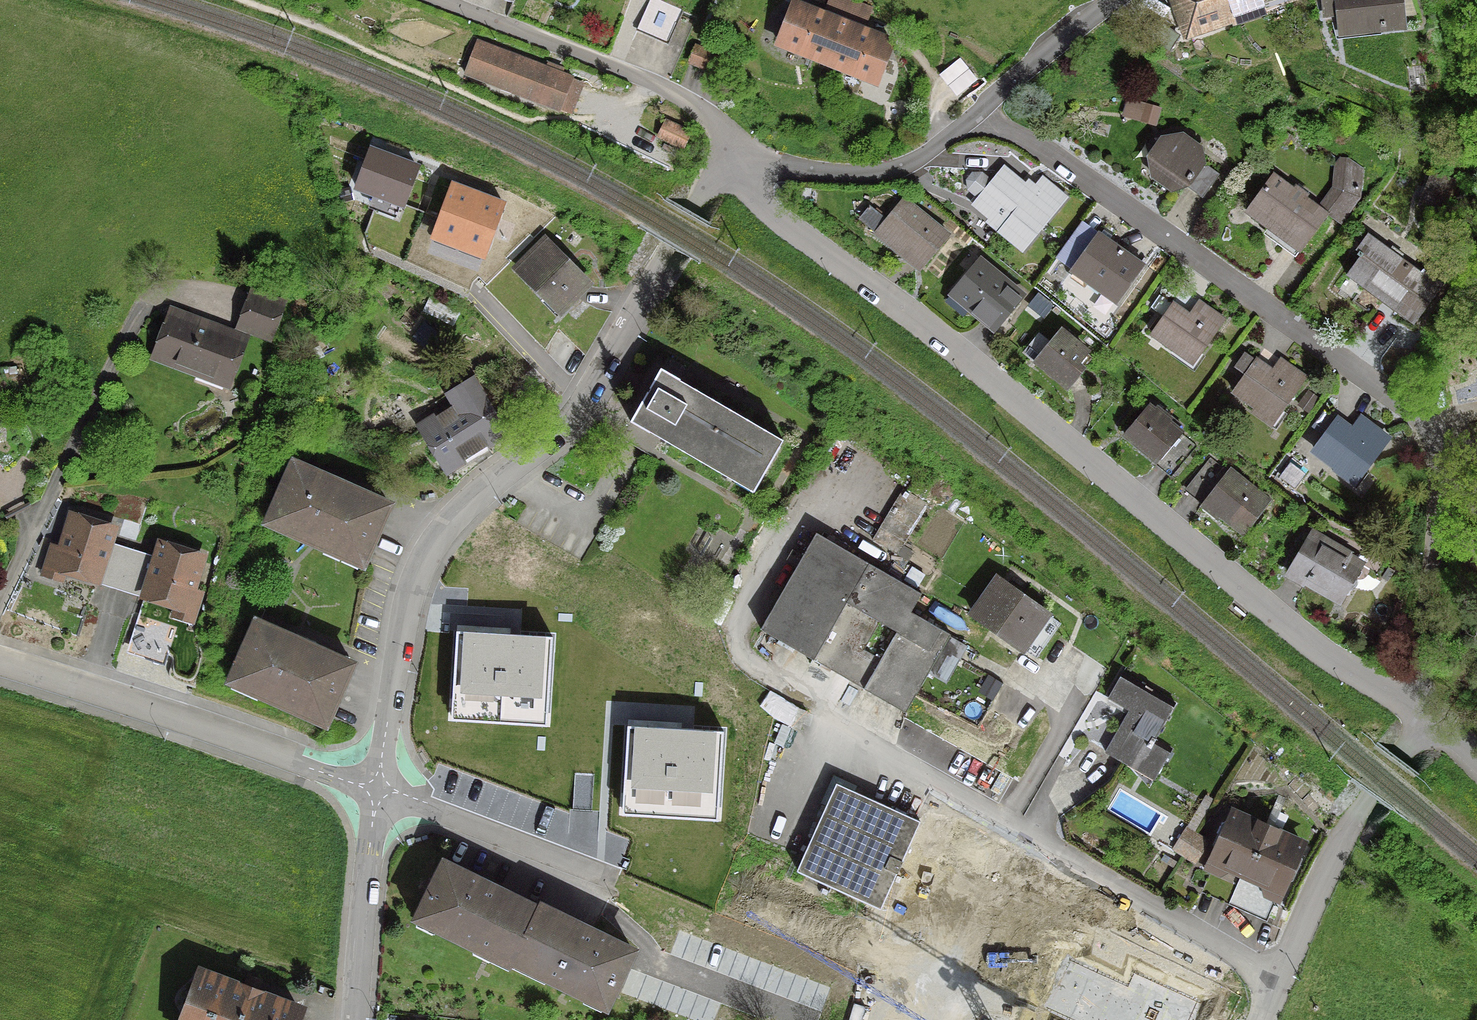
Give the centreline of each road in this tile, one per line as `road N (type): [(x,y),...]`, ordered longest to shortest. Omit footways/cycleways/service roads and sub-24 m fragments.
road 1 (residential): [(1427,716),(1323,643),(940,328),(805,232),(734,150)]
road 2 (residential): [(982,107),(1243,311),(1421,434),(1434,487),(1427,716)]
road 3 (residential): [(377,788),(424,562),(463,508),(590,393),(692,203),(734,150)]
road 4 (residential): [(737,654),(906,774),(1056,864),(1287,974)]
road 5 (residential): [(0,660),(377,788)]
road 6 (residential): [(1427,716),(1350,826),(1287,974)]
road 7 (residential): [(734,150),(892,162),(982,107)]
road 8 (residential): [(377,788),(614,890)]
road 9 (residential): [(377,788),(347,1019)]
road 10 (residential): [(982,107),(1114,0)]

